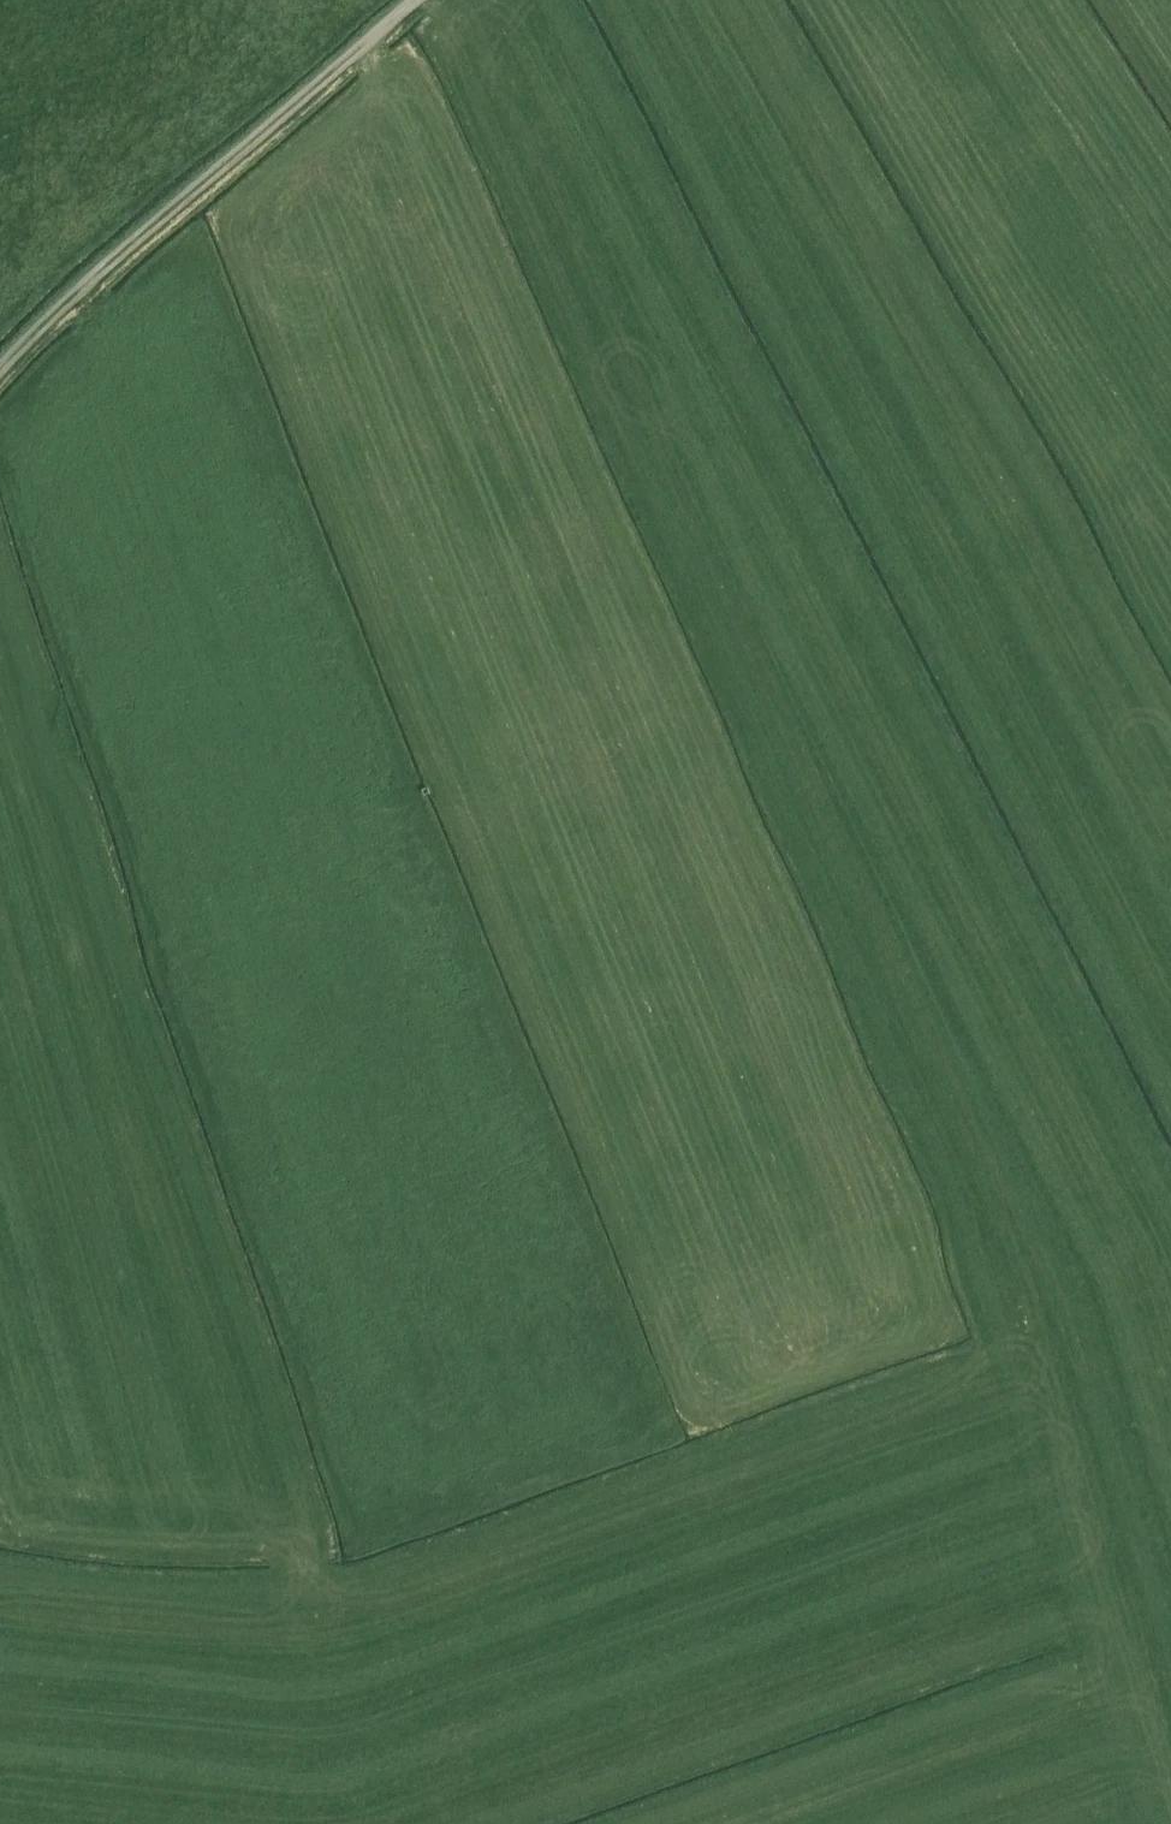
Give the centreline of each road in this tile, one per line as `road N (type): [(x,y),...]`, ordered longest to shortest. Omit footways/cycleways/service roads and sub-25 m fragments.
road 1 (track): [(0,368),(66,301),(415,0)]

